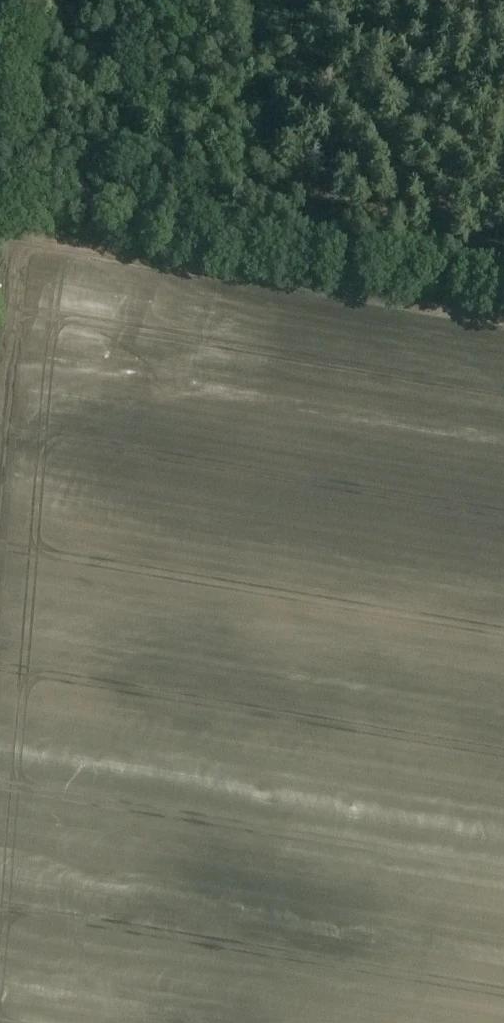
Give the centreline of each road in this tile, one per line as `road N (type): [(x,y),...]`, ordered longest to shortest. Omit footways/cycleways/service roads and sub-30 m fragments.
road 1 (track): [(0,232),(503,321)]

